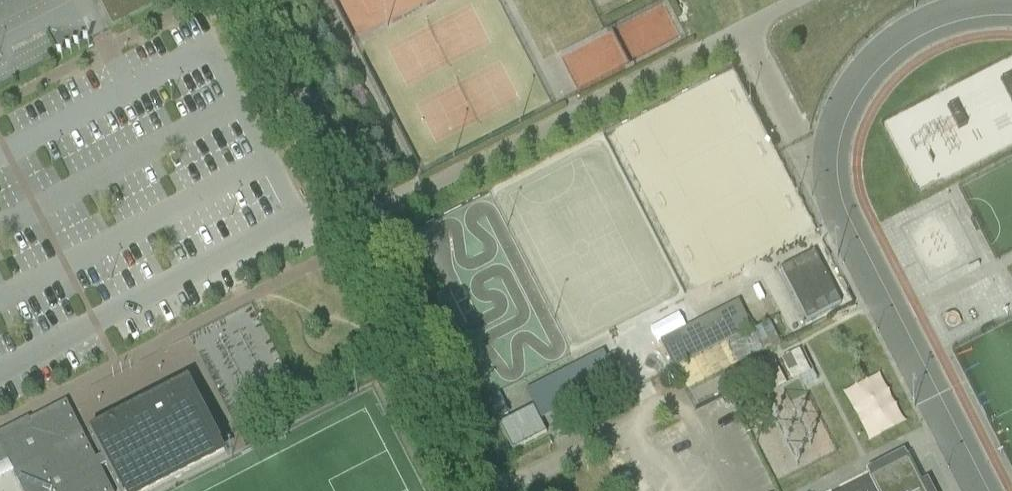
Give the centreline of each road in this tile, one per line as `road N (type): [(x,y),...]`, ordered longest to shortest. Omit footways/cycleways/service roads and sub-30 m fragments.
road 1 (unclassified): [(493,490),(242,0)]

